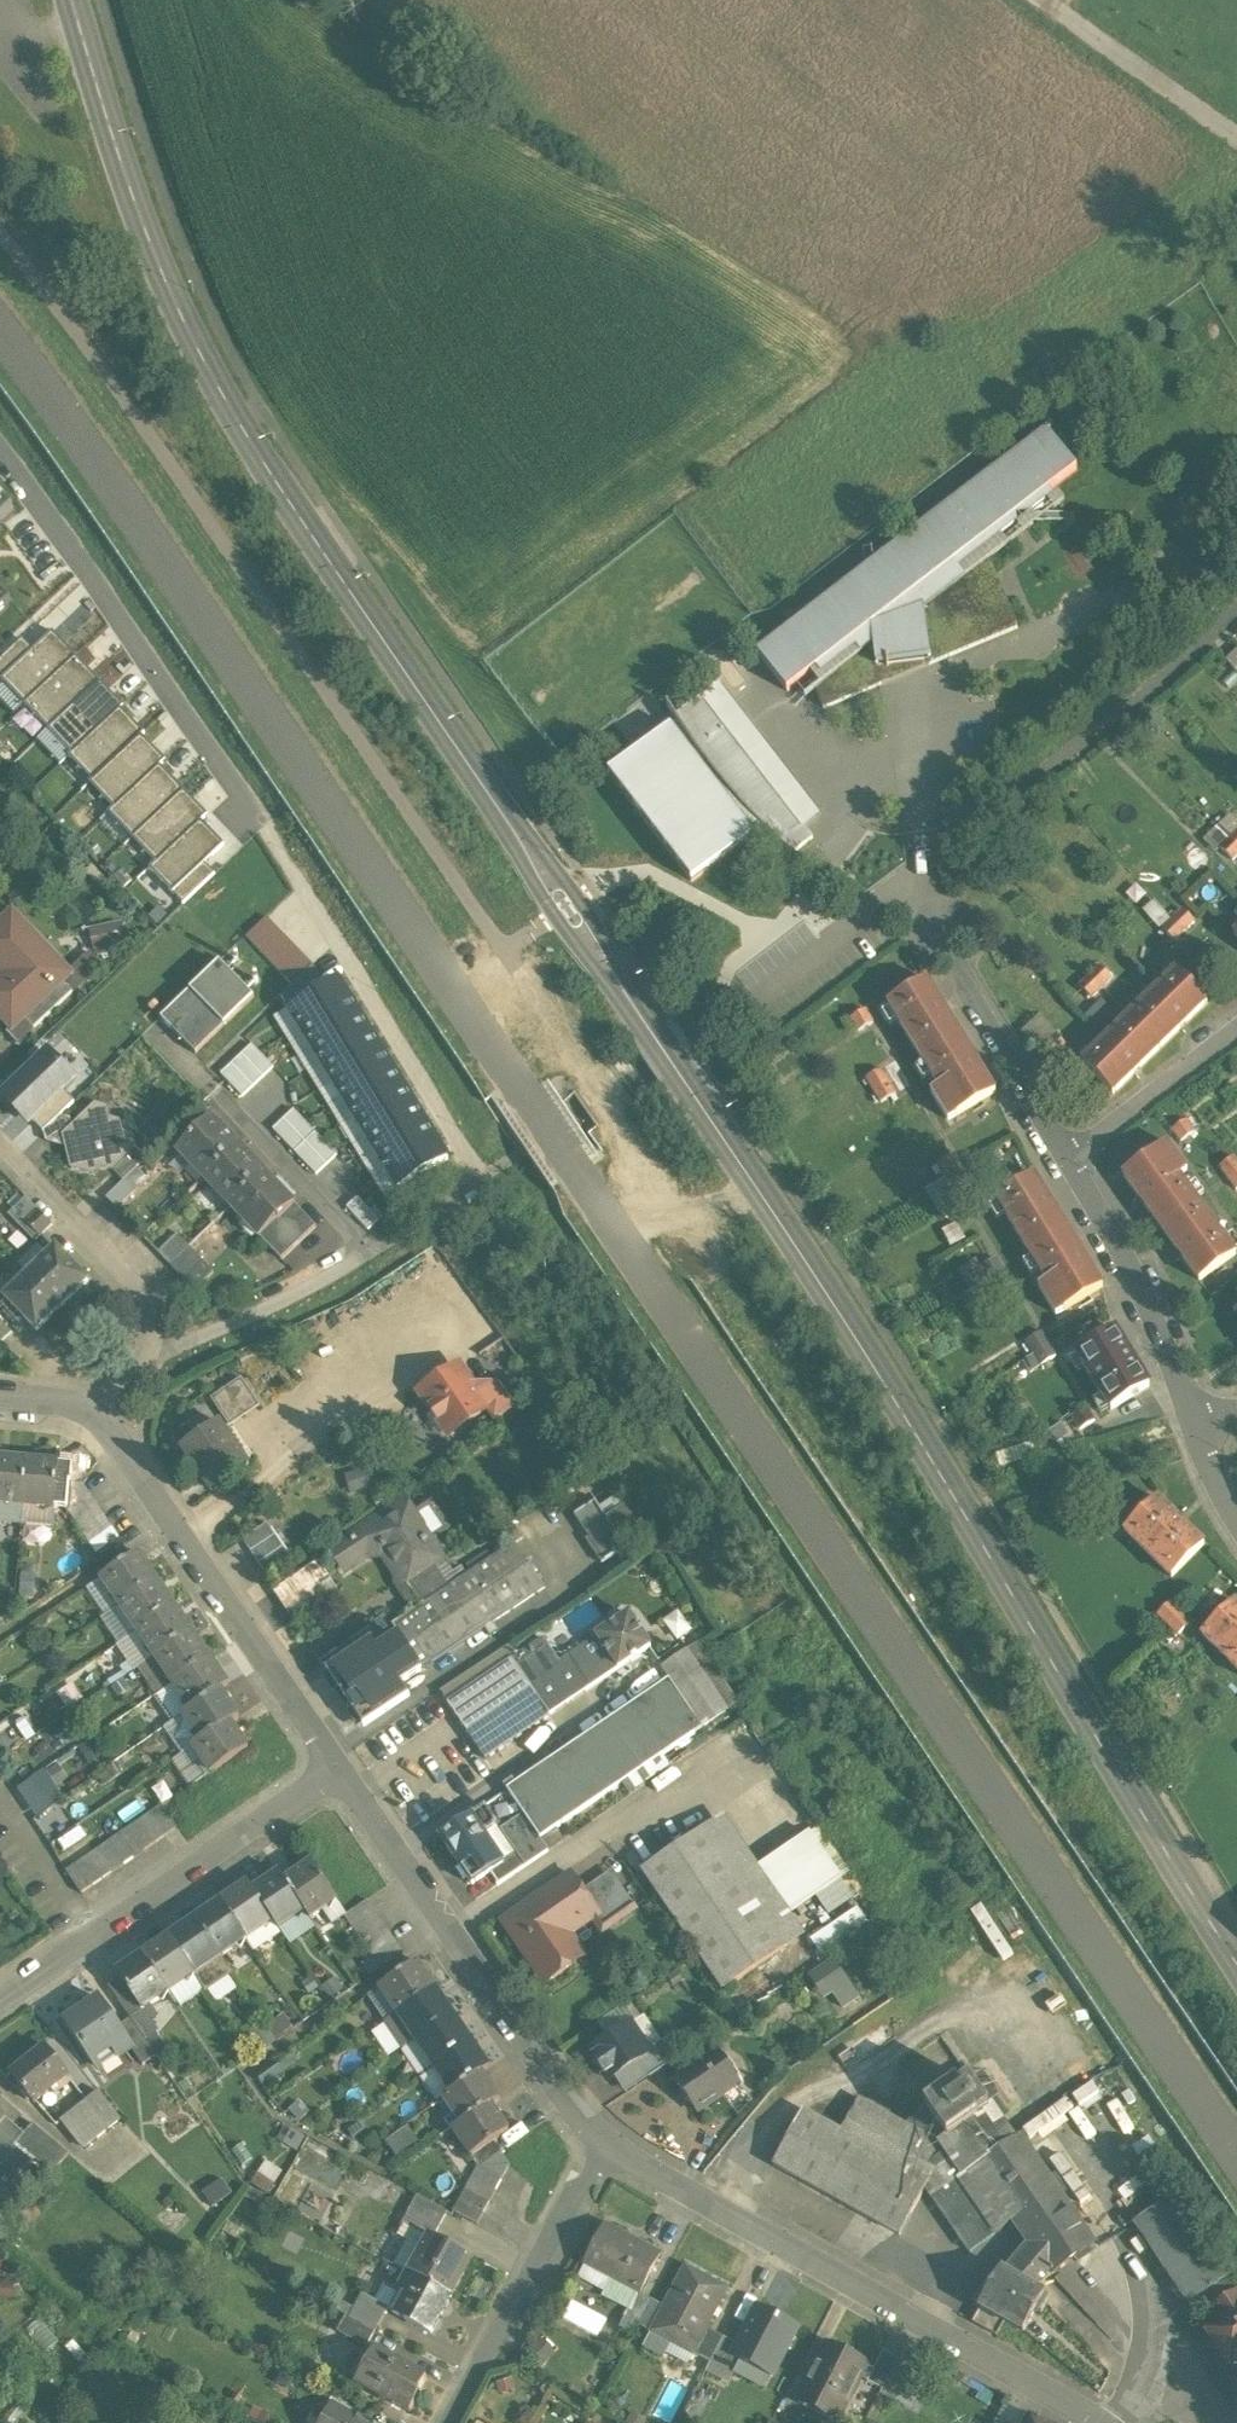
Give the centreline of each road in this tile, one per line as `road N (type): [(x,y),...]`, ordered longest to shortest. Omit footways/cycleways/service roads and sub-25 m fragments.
road 1 (tertiary): [(1236,1966),(809,1265),(200,357),(154,258),(72,0)]
road 2 (secondary): [(0,331),(1236,2159)]
road 3 (track): [(471,1019),(501,952),(0,237)]
road 4 (unclassified): [(600,2148),(1092,2422)]
road 5 (unclassified): [(336,1767),(600,2148)]
road 6 (residential): [(0,448),(262,827)]
road 7 (unclassified): [(84,1407),(111,1432),(336,1767)]
road 8 (residential): [(1236,608),(1177,666),(904,879)]
road 9 (residential): [(336,1767),(0,1994)]
road 10 (residential): [(1068,1163),(904,879)]
road 11 (residential): [(600,2148),(450,2422)]
road 12 (residential): [(1195,1430),(1170,1353),(1068,1163)]
road 13 (residential): [(0,1147),(149,1306),(167,1347)]
road 14 (residential): [(1068,1163),(1236,1026)]

